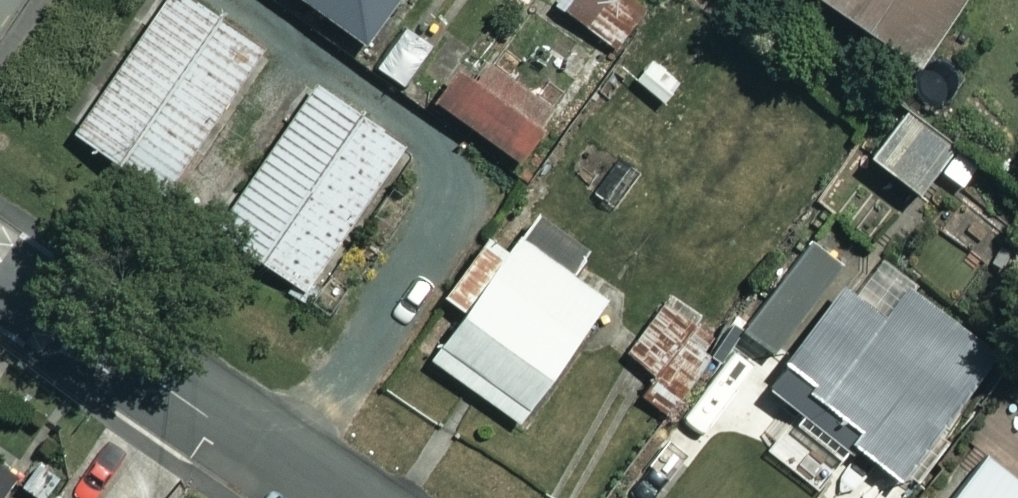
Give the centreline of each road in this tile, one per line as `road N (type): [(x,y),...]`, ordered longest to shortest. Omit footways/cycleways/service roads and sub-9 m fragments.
road 1 (residential): [(0,269),(340,497)]

